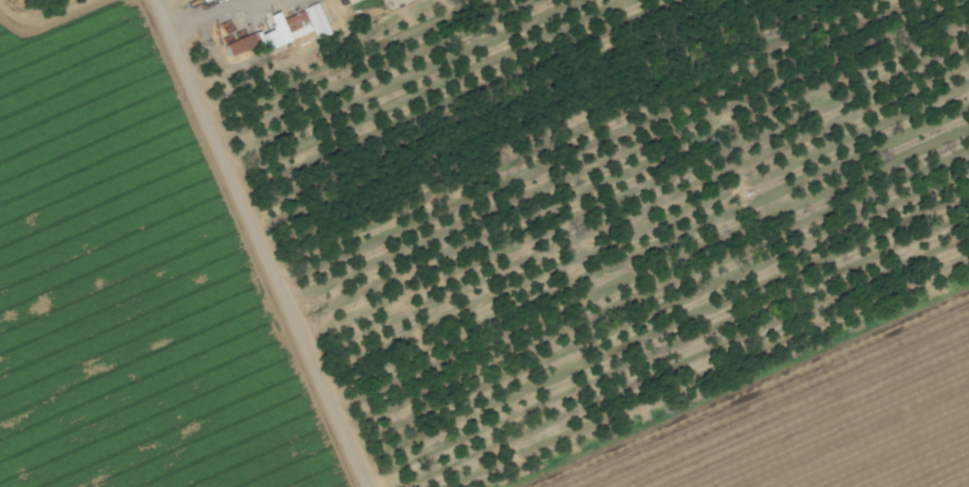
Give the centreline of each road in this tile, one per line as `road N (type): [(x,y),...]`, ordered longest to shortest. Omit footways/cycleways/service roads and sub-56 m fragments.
road 1 (track): [(368,486),(160,0)]

